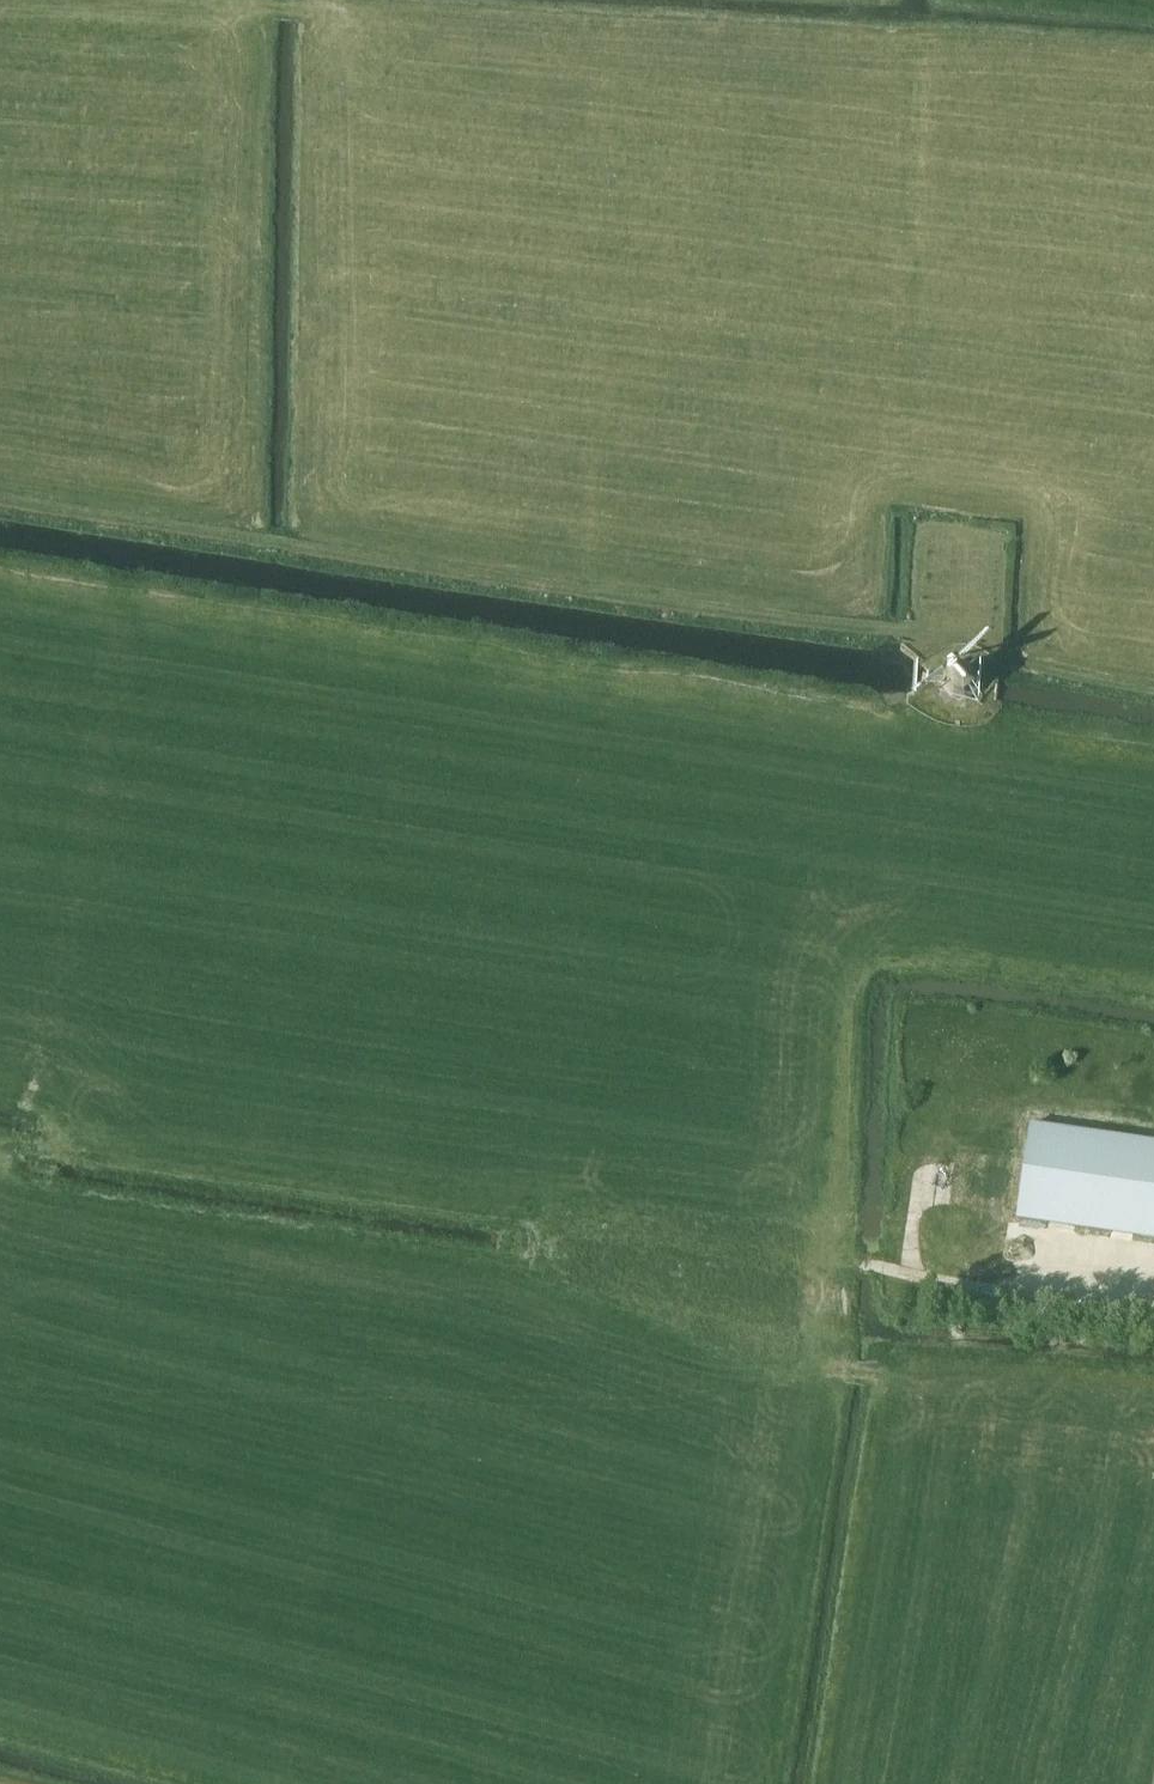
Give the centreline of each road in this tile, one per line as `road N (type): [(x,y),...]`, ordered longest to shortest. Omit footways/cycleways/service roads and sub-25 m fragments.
road 1 (track): [(0,501),(899,629)]

